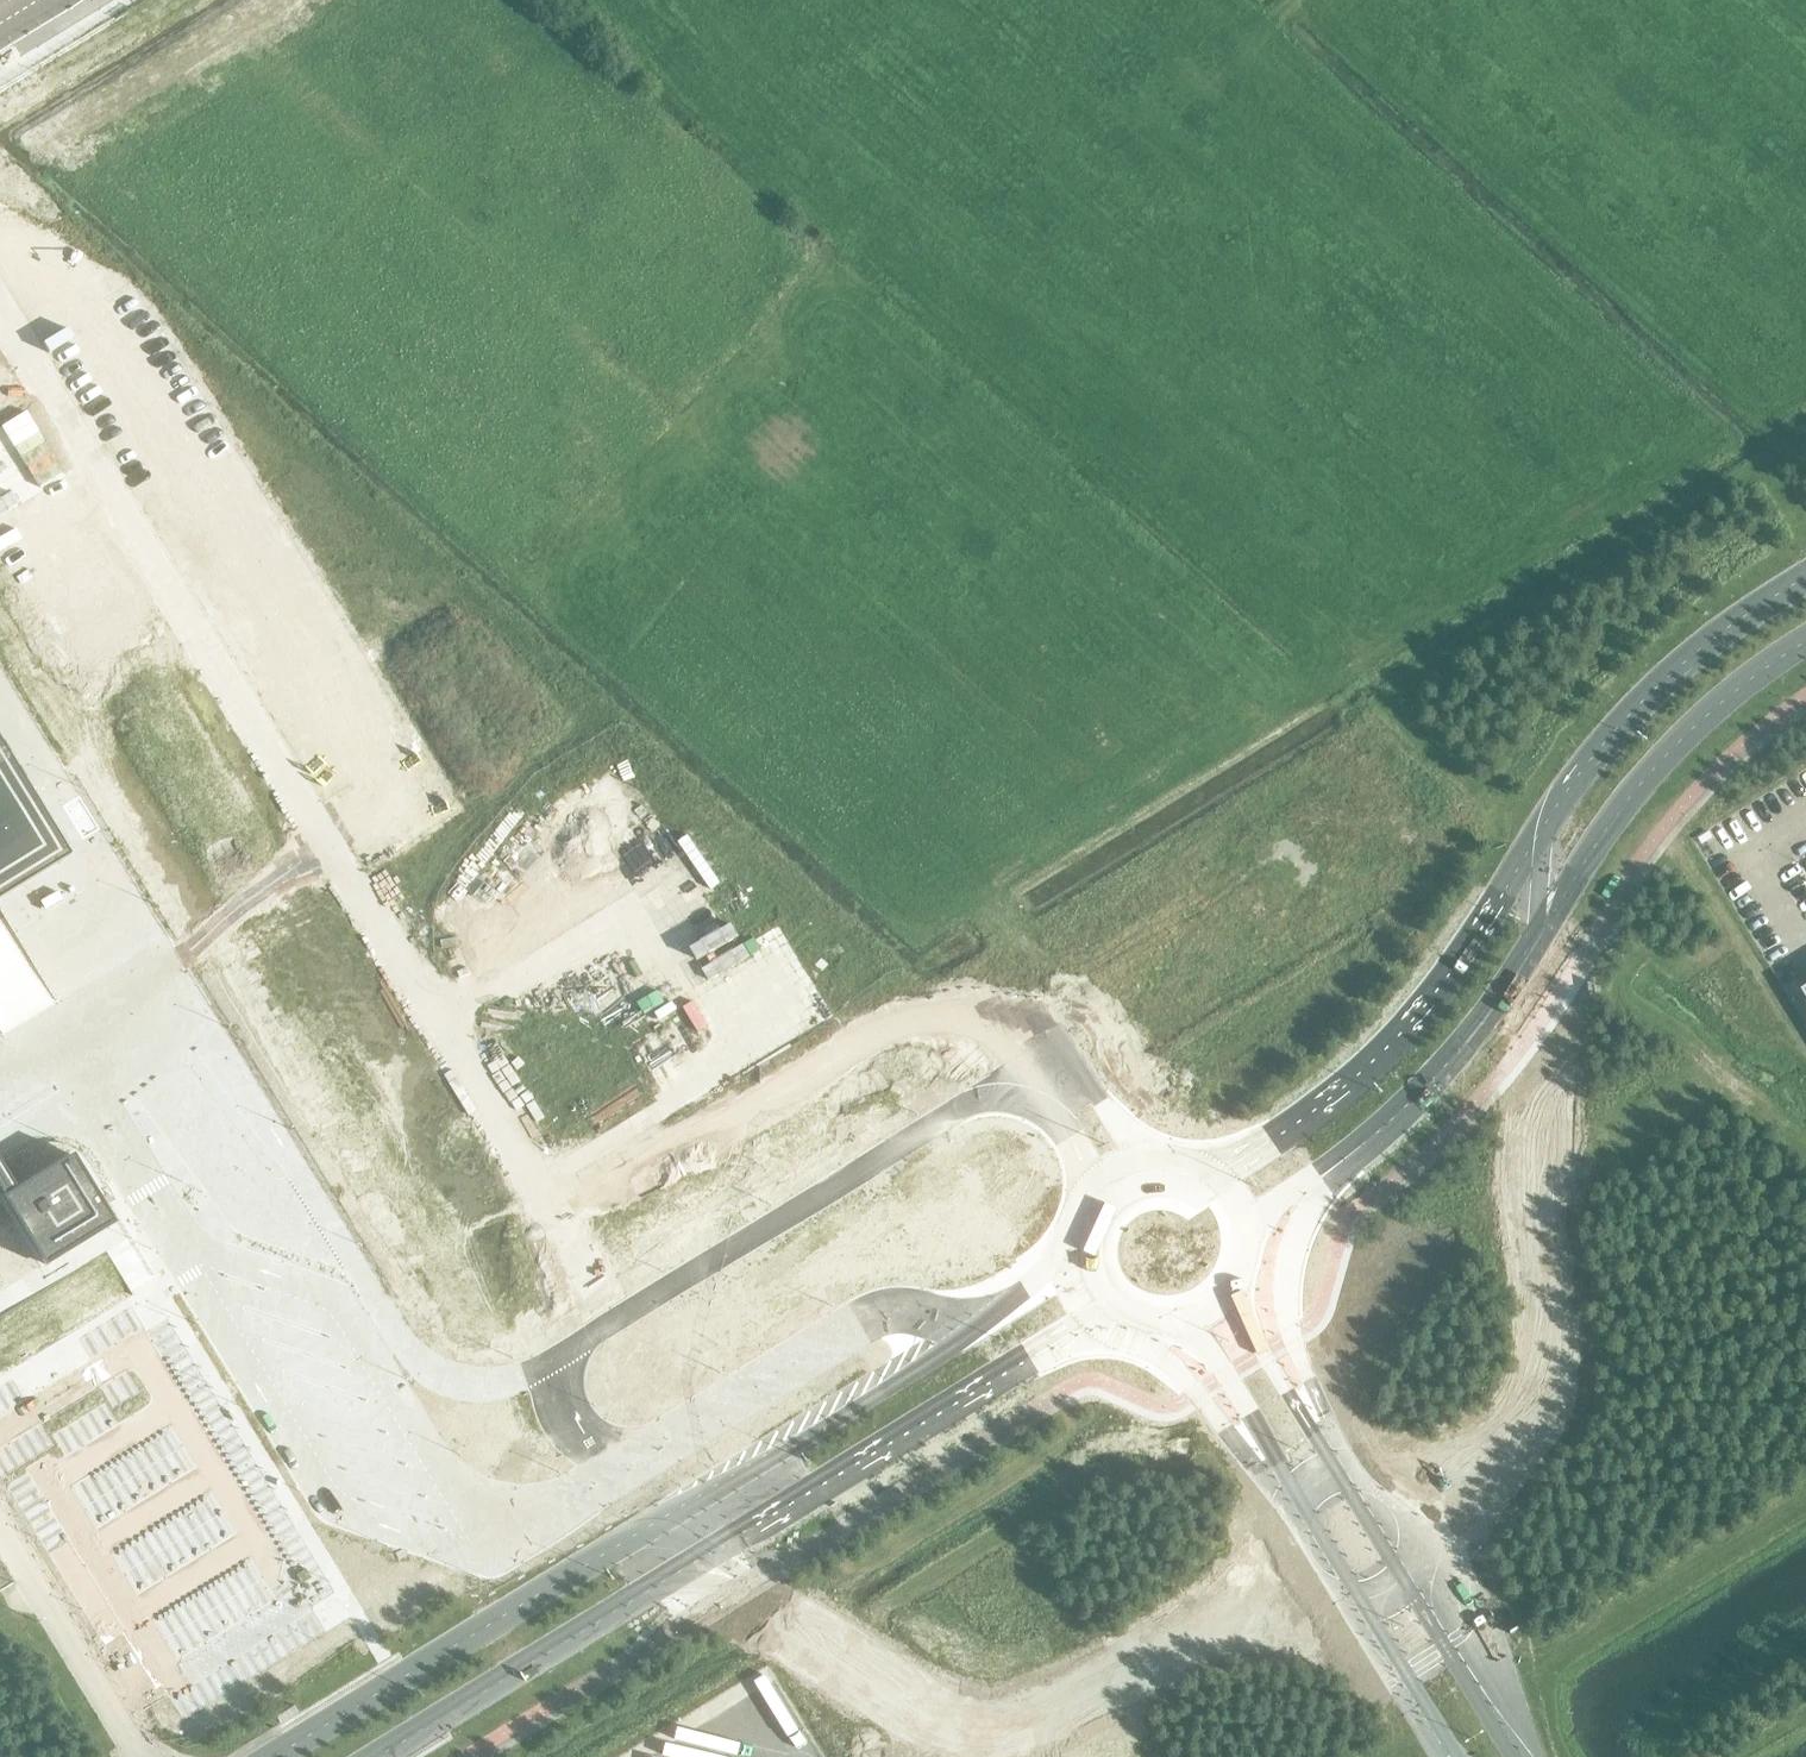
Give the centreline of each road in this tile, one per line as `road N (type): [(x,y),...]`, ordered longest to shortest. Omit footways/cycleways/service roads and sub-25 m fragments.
road 1 (tertiary): [(1064,1259),(916,1371),(273,1756)]
road 2 (tertiary): [(1805,576),(1715,636),(1608,737),(1461,957),(1388,1045),(1321,1105),(1216,1176)]
road 3 (tertiary): [(377,1756),(1093,1318)]
road 4 (tertiary): [(1376,1132),(1494,1005),(1642,781),(1724,700),(1805,641)]
road 5 (tertiary): [(1522,1756),(1333,1451)]
road 6 (tertiary): [(1333,1451),(1288,1323),(1287,1271),(1305,1214),(1376,1132)]
road 7 (tertiary): [(1280,1482),(1449,1756)]
road 8 (unclassified): [(144,1756),(0,1524)]
road 9 (tertiary): [(1093,1318),(1171,1364),(1280,1482)]
road 10 (tertiary): [(1216,1176),(1192,1191),(1145,1185),(1102,1214),(1091,1256),(1116,1304)]
road 11 (tertiary): [(1333,1451),(1227,1293)]
road 12 (tertiary): [(1190,1318),(1249,1413),(1280,1482)]
road 13 (tertiary): [(1244,1218),(1376,1132)]
road 14 (tertiary): [(1216,1176),(1192,1159),(1148,1156),(1095,1180)]

